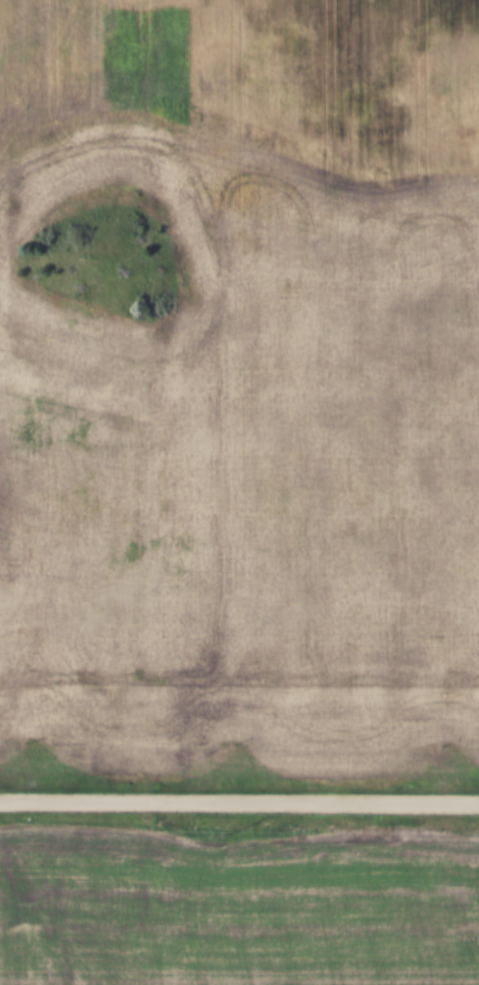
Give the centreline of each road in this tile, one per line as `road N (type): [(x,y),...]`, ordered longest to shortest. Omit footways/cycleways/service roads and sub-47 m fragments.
road 1 (residential): [(0,799),(478,801)]

